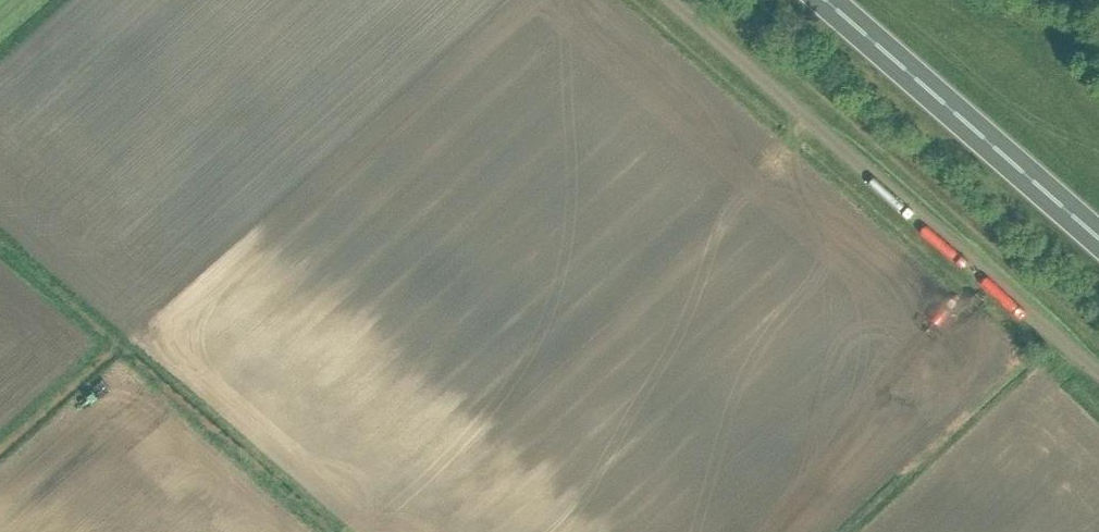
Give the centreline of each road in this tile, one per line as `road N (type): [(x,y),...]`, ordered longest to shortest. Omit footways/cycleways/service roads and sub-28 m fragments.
road 1 (unclassified): [(1098,372),(673,0)]
road 2 (trunk): [(1098,238),(826,0)]

